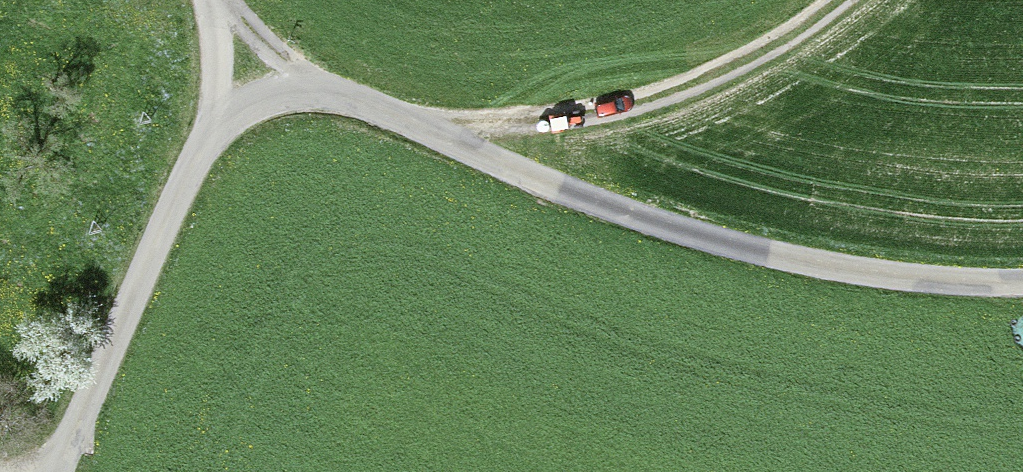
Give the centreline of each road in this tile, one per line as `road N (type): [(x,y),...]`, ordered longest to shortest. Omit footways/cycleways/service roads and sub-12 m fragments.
road 1 (unclassified): [(58,471),(201,153),(228,119),(282,93),(321,91),(368,103),(529,176),(770,255),(916,278),(1022,281)]
road 2 (track): [(409,120),(564,118),(644,104),(762,52),(842,0)]
road 3 (track): [(224,0),(321,91)]
road 4 (track): [(216,130),(210,0)]

